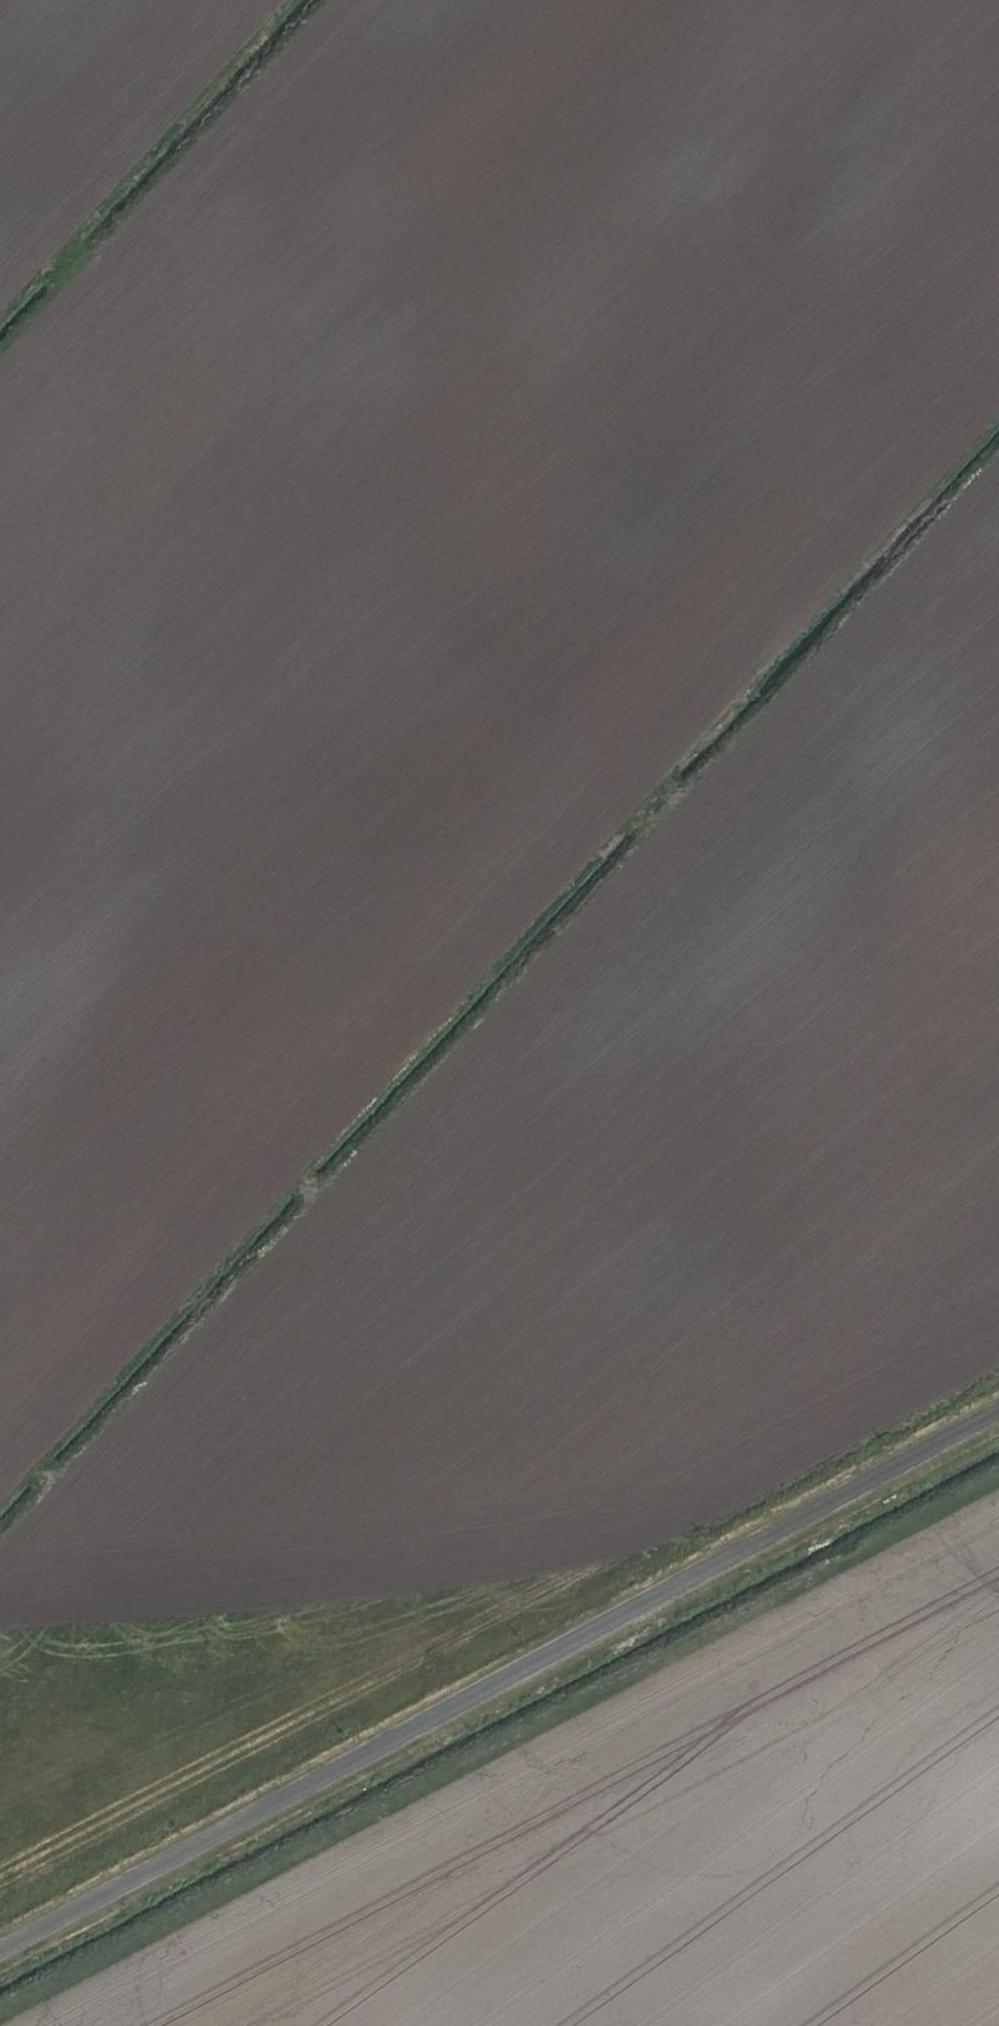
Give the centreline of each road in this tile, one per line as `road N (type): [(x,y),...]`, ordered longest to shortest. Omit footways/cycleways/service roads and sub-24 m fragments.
road 1 (unclassified): [(0,1952),(998,1414)]

